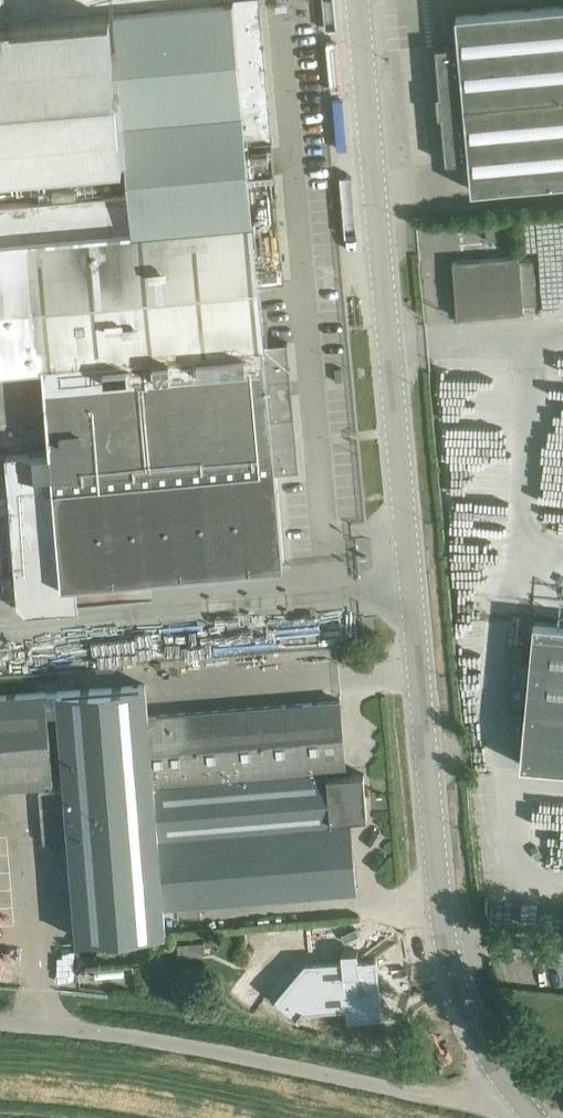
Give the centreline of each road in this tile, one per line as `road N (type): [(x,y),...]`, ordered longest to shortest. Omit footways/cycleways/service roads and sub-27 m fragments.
road 1 (unclassified): [(522,1101),(463,1004),(440,909),(357,0)]
road 2 (unclassified): [(0,1023),(219,1051),(420,1093),(522,1101)]

